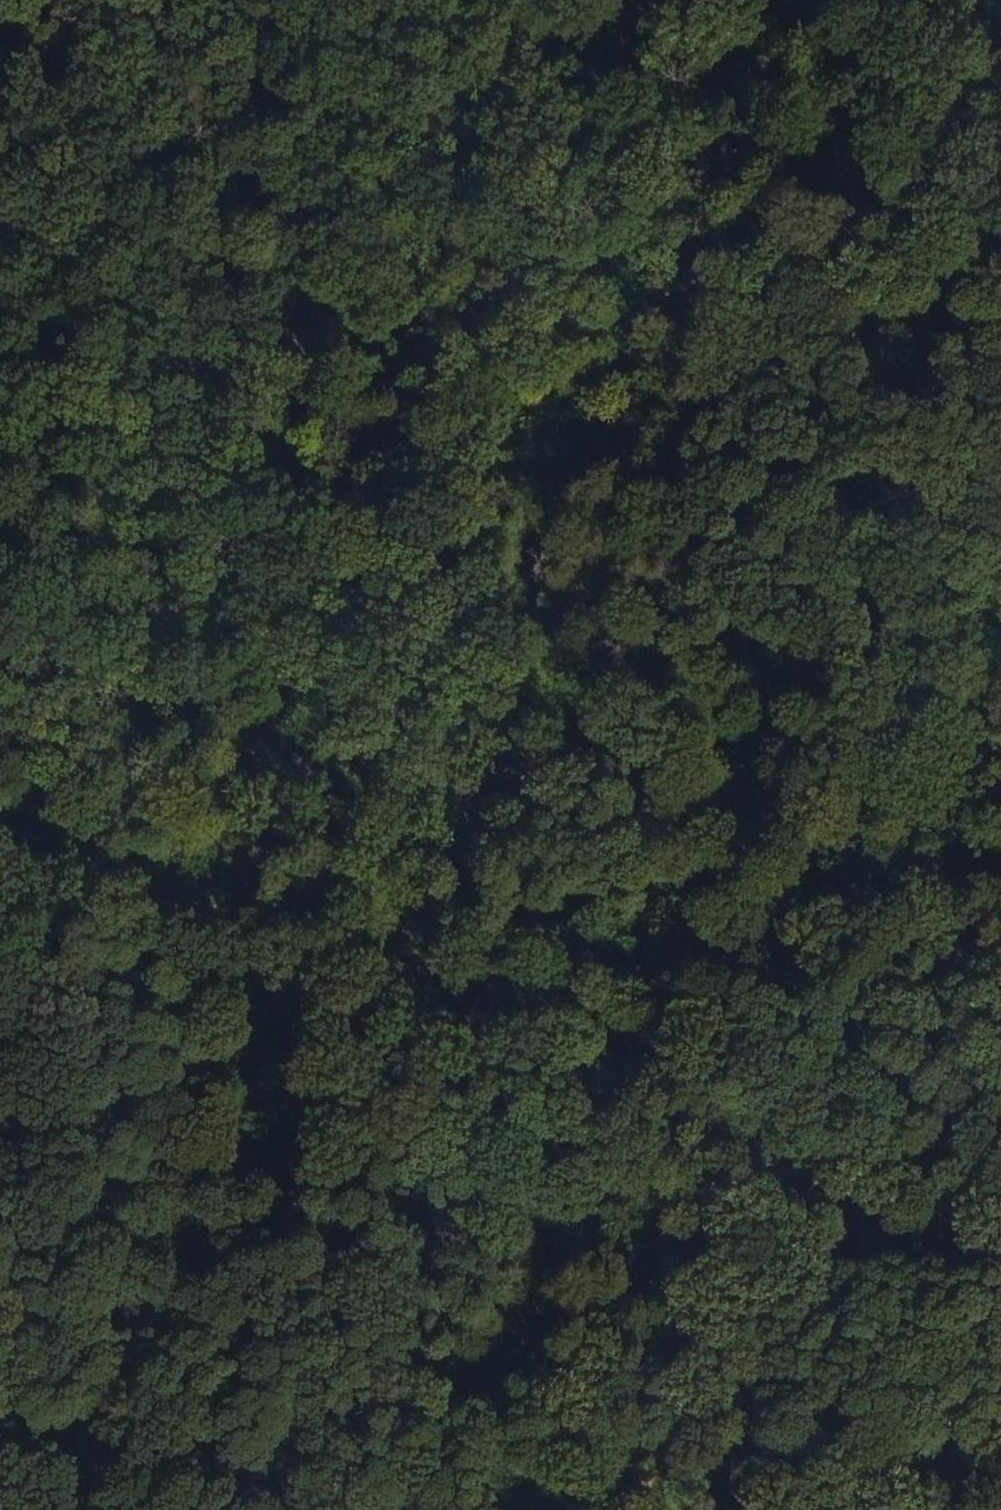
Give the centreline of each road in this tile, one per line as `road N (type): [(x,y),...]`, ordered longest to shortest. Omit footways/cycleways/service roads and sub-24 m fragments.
road 1 (track): [(1000,1273),(885,1223),(793,1154),(546,1009),(482,984),(313,952),(120,863),(0,825)]

